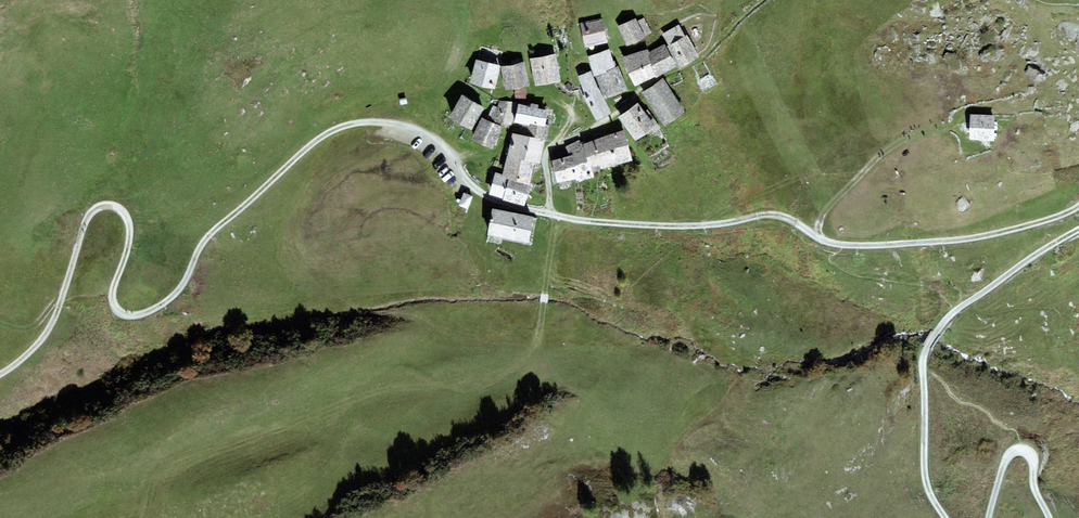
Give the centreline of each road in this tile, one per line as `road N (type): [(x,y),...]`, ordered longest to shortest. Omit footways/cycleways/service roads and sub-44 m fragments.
road 1 (track): [(551,214),(492,199),(421,131),(384,121),(343,125),(305,148),(211,232),(176,292),(138,314),(120,312),(112,297),(129,223),(116,206),(98,207),(51,324),(0,375)]
road 2 (track): [(1078,206),(998,233),(864,245),(824,240),(772,215),(676,226),(551,214)]
road 3 (track): [(946,517),(926,476),(929,346),(954,312),(1078,230)]
road 4 (track): [(551,214),(552,147),(709,50)]
road 5 (track): [(1049,517),(1031,456),(1021,449),(1007,458),(989,517)]
road 6 (track): [(555,216),(535,344)]

